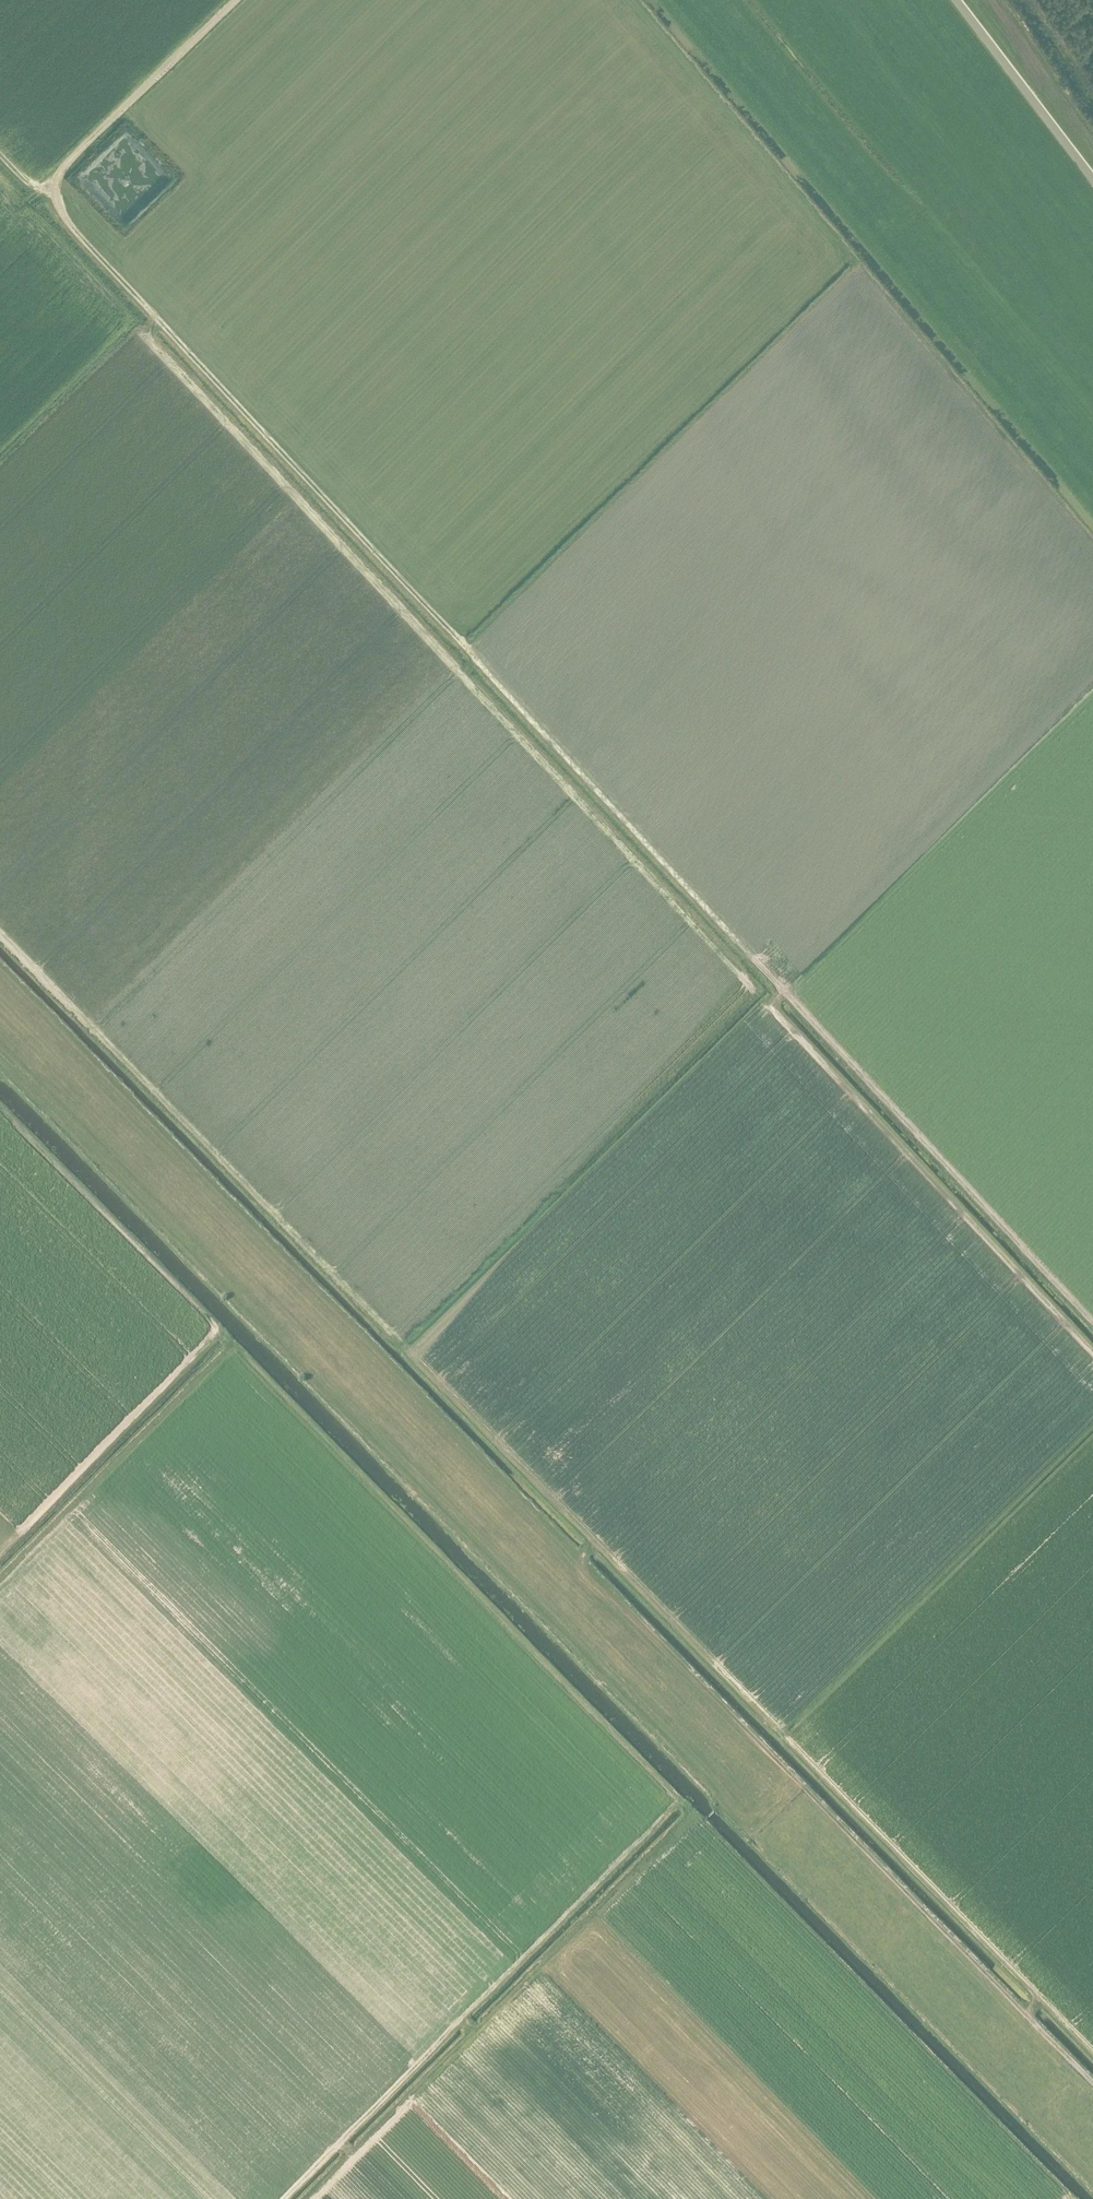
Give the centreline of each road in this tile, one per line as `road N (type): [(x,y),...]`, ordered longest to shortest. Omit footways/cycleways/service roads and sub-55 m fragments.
road 1 (track): [(788,996),(67,221),(57,202),(57,173),(235,0)]
road 2 (unclassified): [(1092,181),(952,0)]

